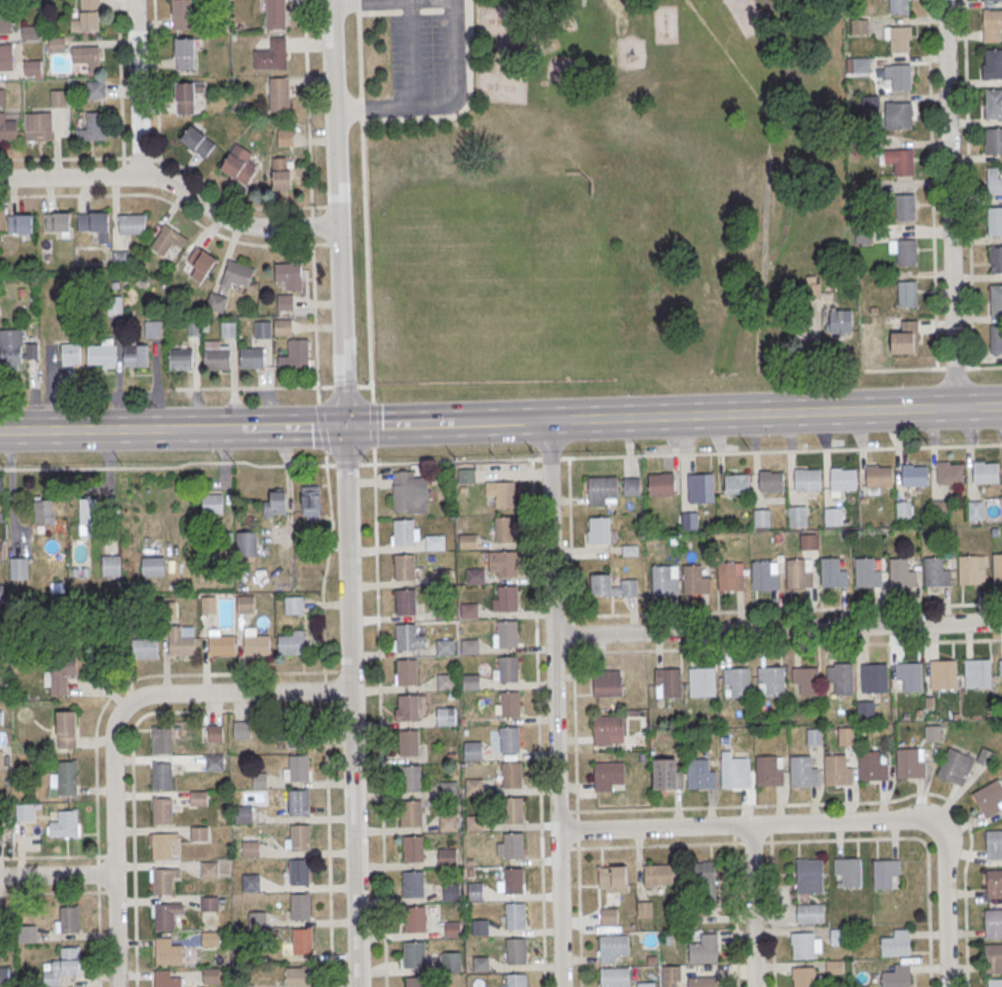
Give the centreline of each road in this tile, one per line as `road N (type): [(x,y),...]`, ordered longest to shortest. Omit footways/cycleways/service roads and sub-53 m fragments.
road 1 (residential): [(549,420),(564,986)]
road 2 (tertiary): [(343,428),(358,986)]
road 3 (secondary): [(475,423),(1001,407)]
road 4 (residential): [(349,691),(151,696),(122,710),(111,736),(116,986)]
road 5 (residential): [(1001,622),(555,636)]
road 6 (tertiary): [(343,428),(329,0)]
road 7 (residential): [(954,408),(944,0)]
road 8 (residential): [(938,827),(903,819),(560,831)]
road 9 (residential): [(337,226),(242,226),(156,180),(0,179)]
road 10 (secondary): [(0,432),(202,430)]
road 11 (residential): [(140,178),(134,0)]
road 12 (residential): [(752,825),(754,986)]
road 13 (residential): [(938,827),(949,986)]

